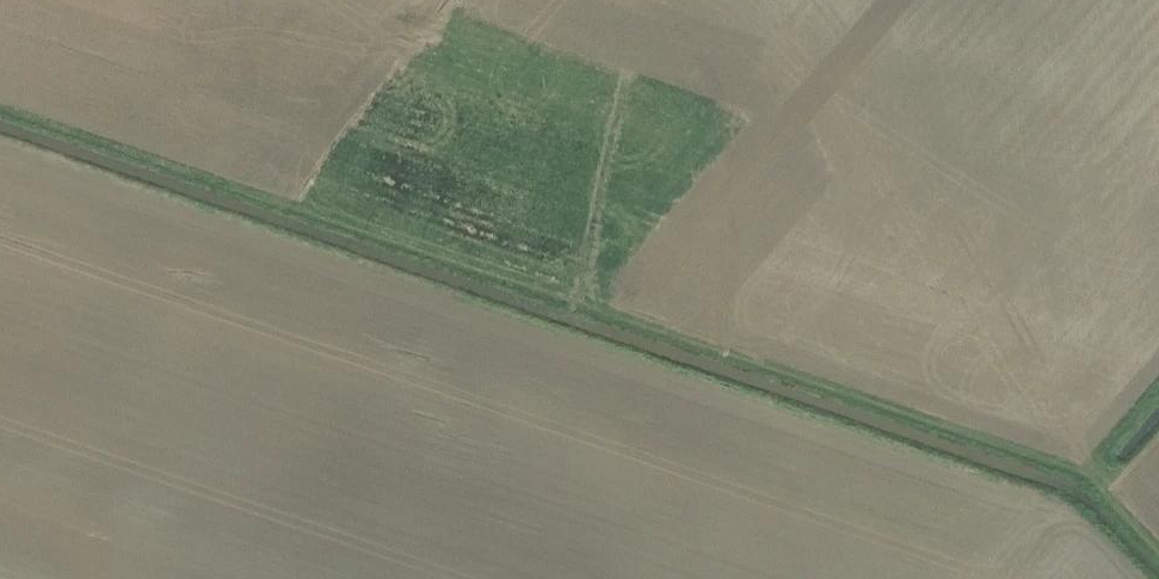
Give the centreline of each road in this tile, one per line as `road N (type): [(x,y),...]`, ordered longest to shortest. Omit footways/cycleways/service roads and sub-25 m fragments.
road 1 (track): [(1158,379),(1090,457),(1158,531)]

